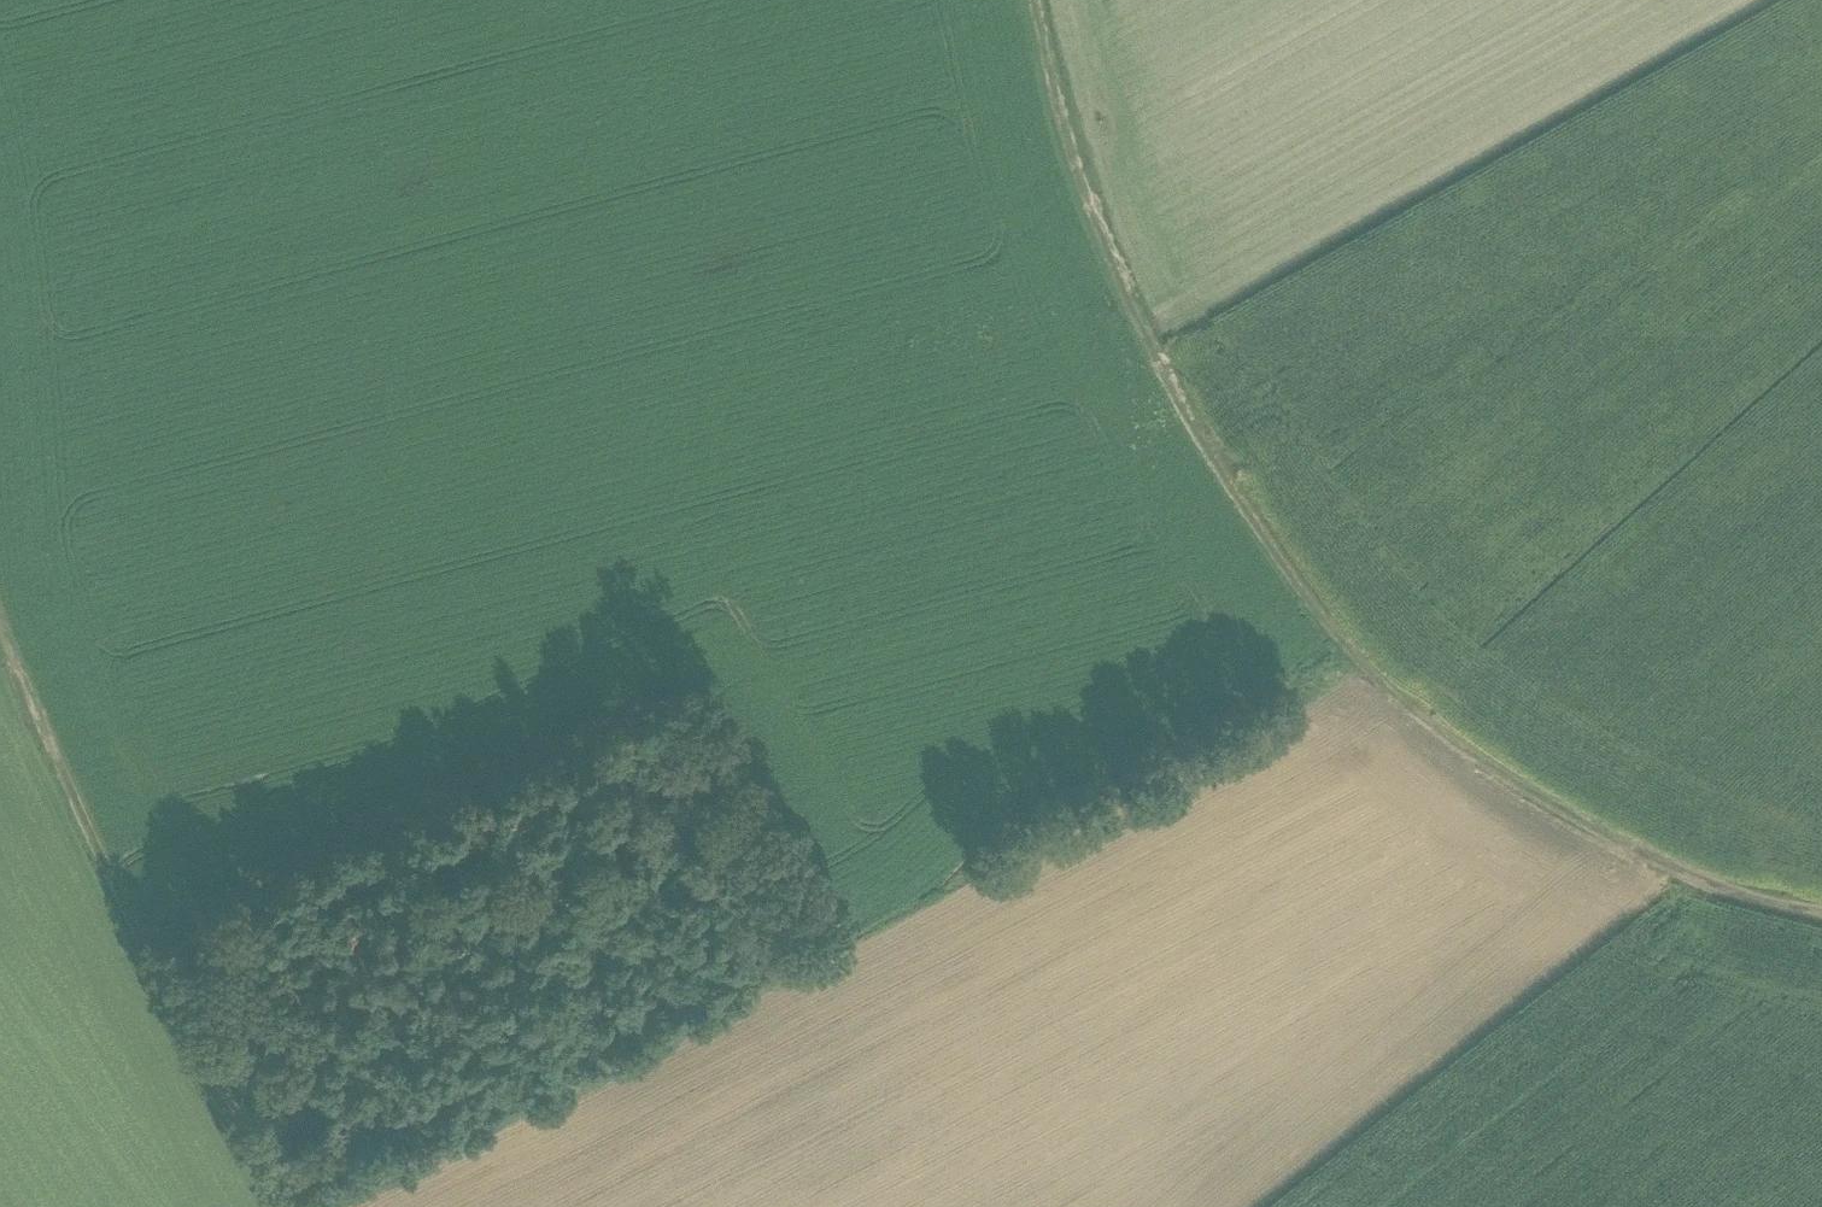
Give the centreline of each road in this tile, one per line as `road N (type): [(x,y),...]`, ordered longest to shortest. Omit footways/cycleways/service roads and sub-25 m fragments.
road 1 (track): [(1821,913),(1701,883),(1572,818),(1439,738),(1346,649),(1222,467),(1136,310),(1077,168),(1036,0)]
road 2 (track): [(0,631),(128,931),(272,1206)]

